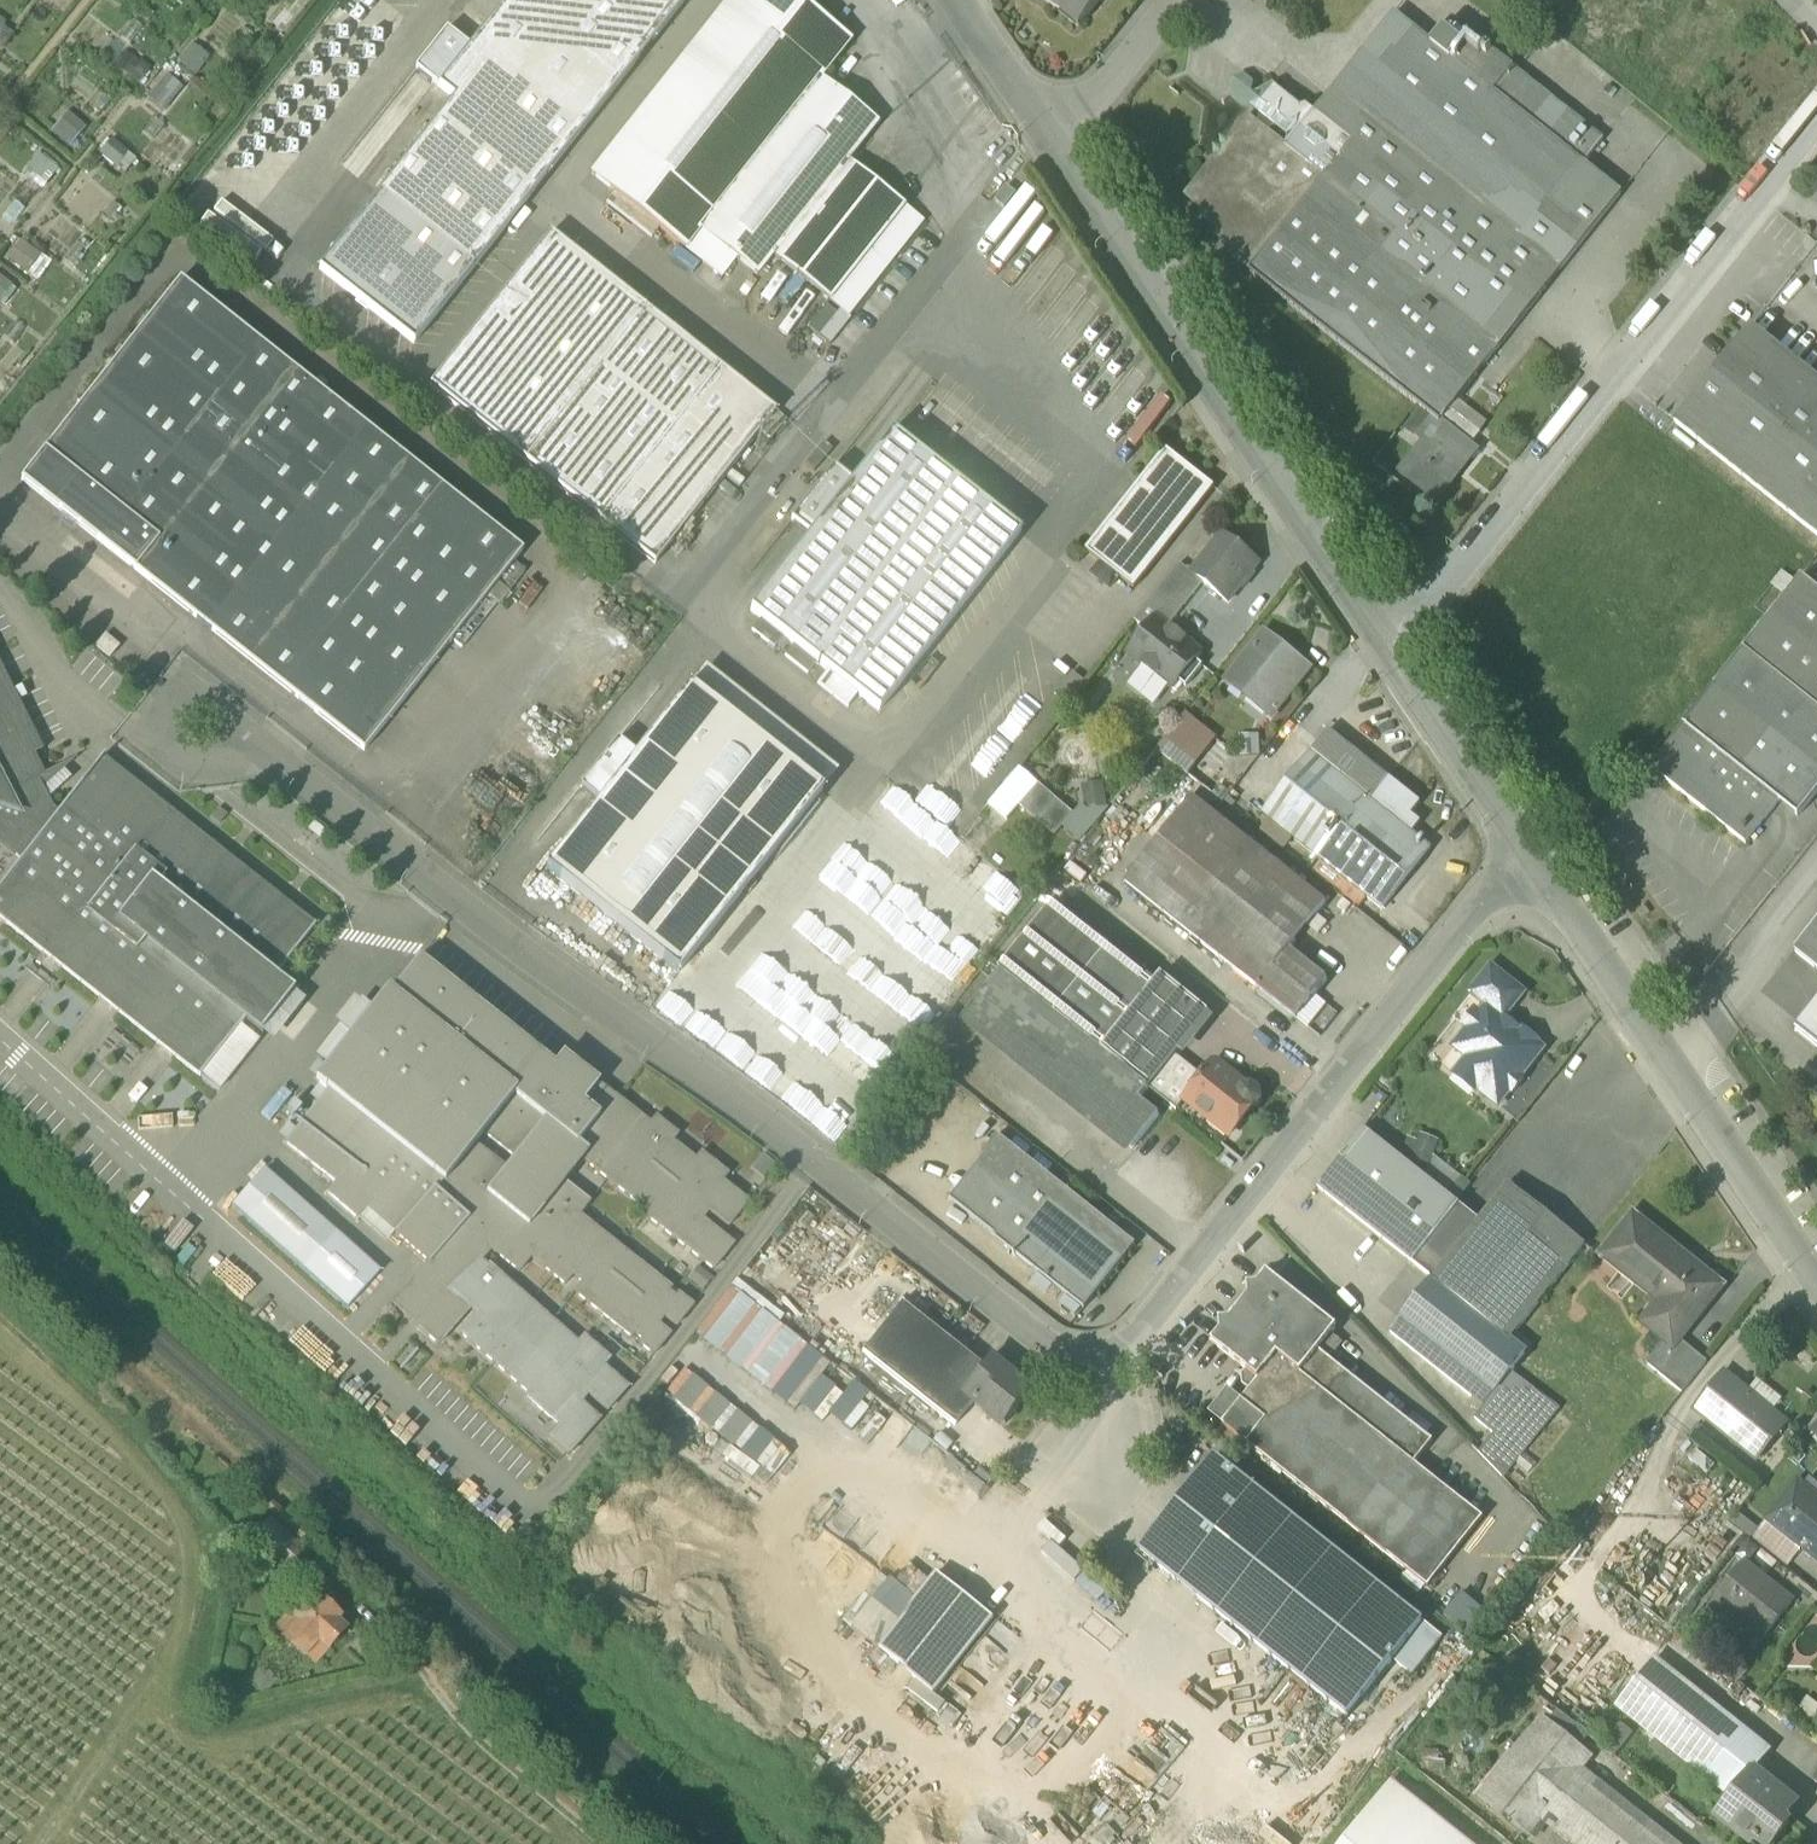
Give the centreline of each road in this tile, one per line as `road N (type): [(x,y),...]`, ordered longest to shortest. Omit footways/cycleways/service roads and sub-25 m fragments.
road 1 (unclassified): [(1535,849),(1103,1392),(823,1167),(433,884),(220,709)]
road 2 (unclassified): [(1407,652),(1816,132)]
road 3 (unclassified): [(1065,155),(1407,652)]
road 4 (unclassified): [(1535,849),(1816,1273)]
road 5 (unclassified): [(418,1676),(605,1843)]
road 6 (unclassified): [(1407,652),(1535,849)]
road 7 (unclassified): [(1065,155),(1189,0)]
road 8 (unclassified): [(960,0),(1065,155)]

